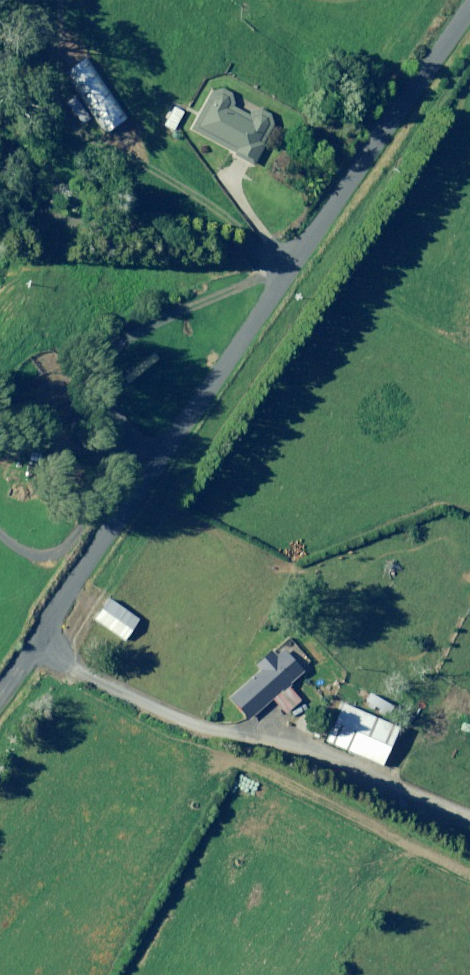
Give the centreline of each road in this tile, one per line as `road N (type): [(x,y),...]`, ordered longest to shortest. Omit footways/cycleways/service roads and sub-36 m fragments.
road 1 (unclassified): [(0,692),(469,14)]
road 2 (track): [(469,815),(286,738),(204,728),(157,712),(100,686),(36,640)]
road 3 (track): [(0,214),(73,231),(132,225),(236,237),(301,257)]

